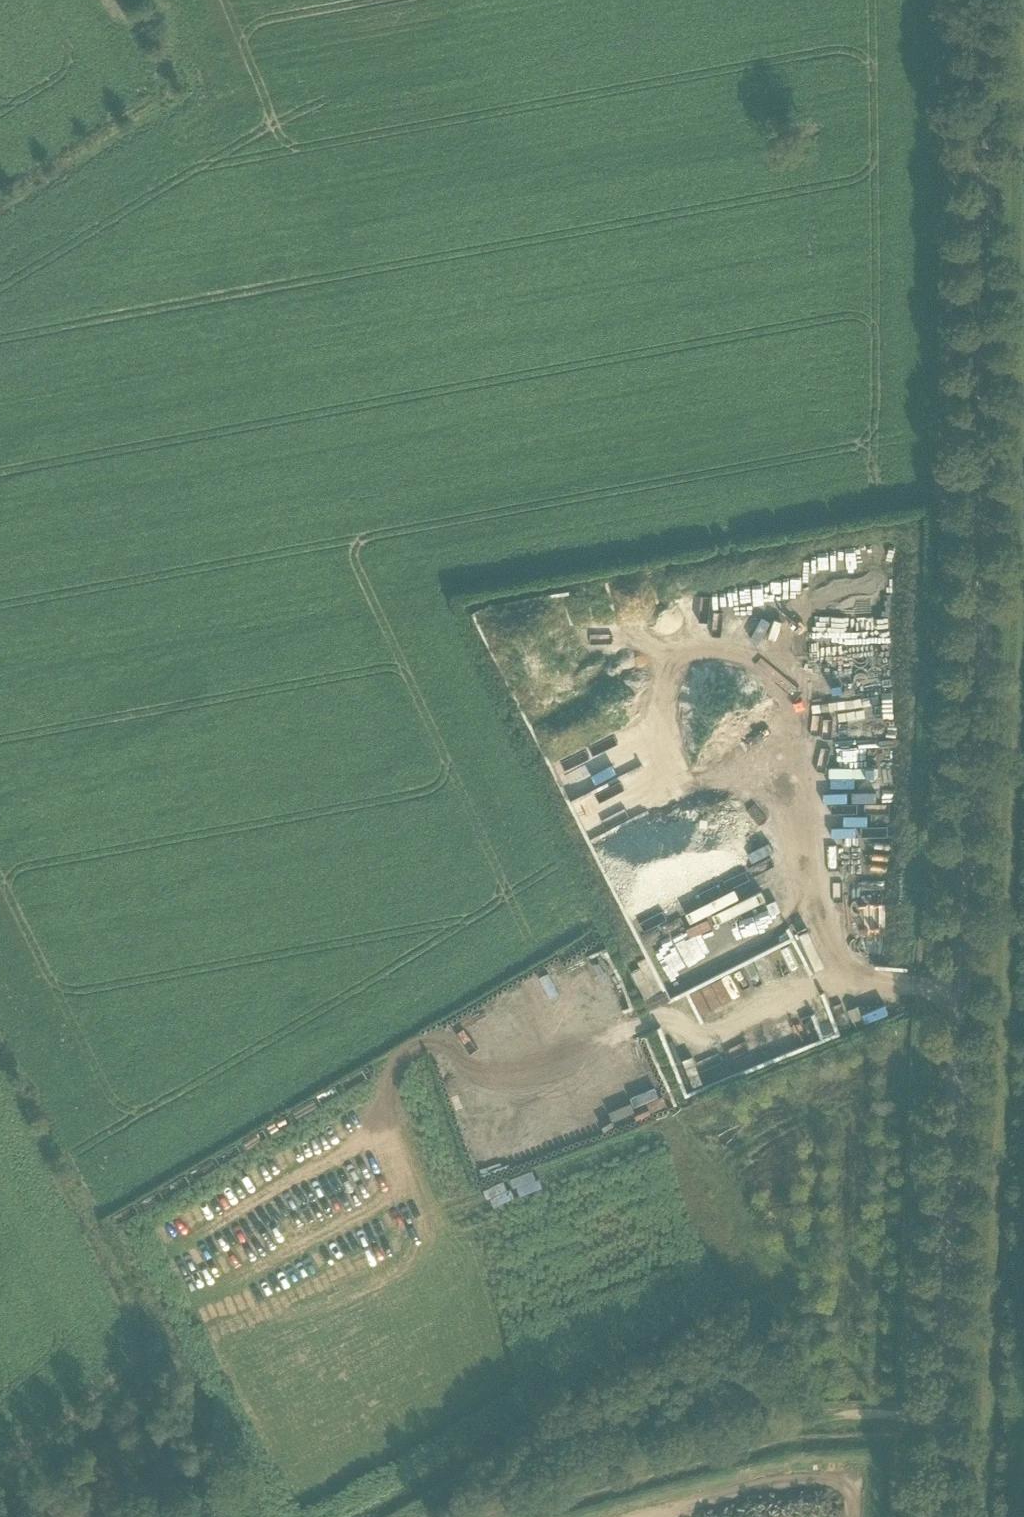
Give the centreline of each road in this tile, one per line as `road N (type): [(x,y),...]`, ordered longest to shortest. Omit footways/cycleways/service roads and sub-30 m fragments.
road 1 (unclassified): [(939,1516),(982,448),(980,0)]

